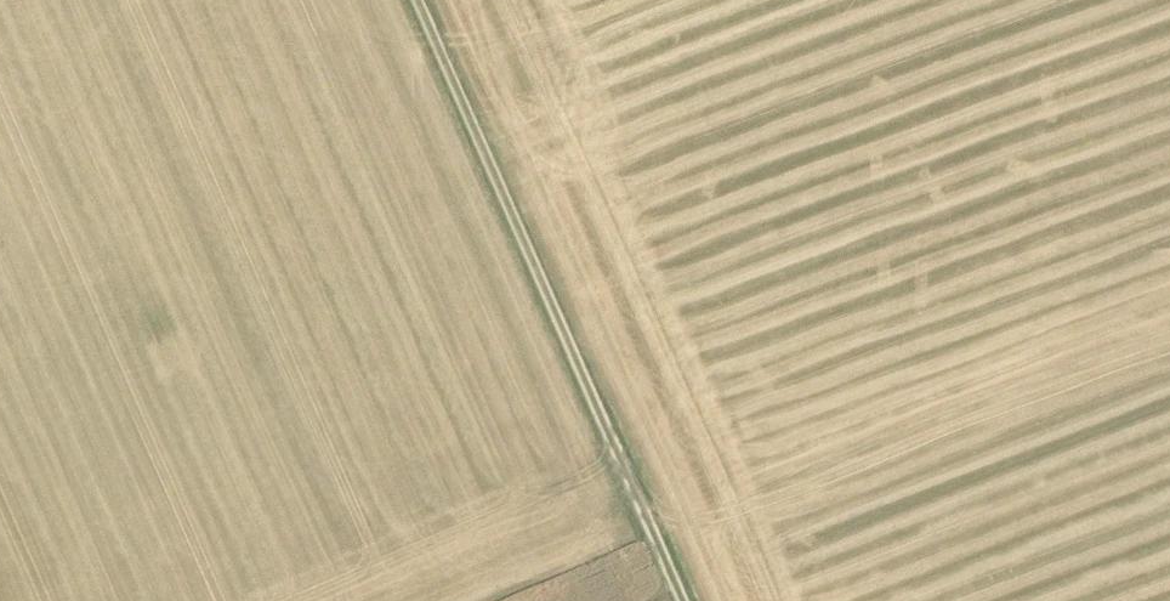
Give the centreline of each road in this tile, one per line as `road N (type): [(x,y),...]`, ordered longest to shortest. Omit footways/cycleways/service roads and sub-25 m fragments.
road 1 (track): [(425,0),(691,600)]

